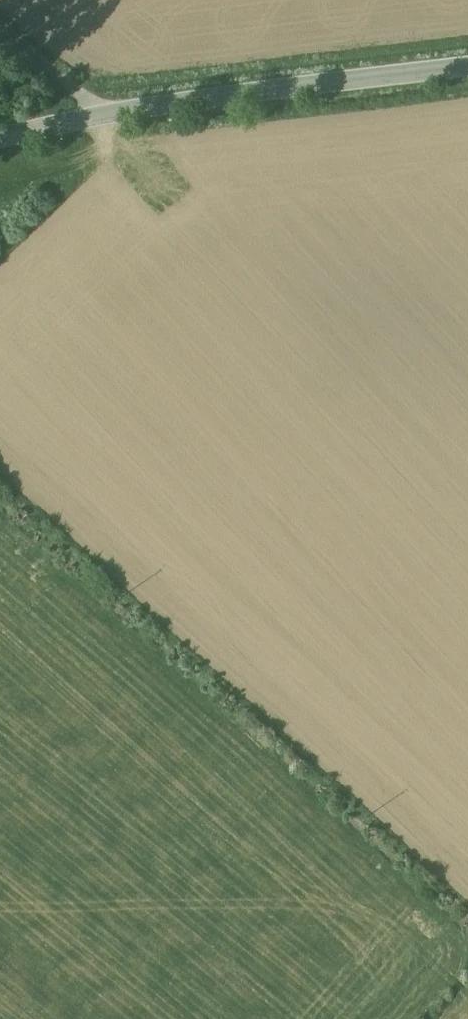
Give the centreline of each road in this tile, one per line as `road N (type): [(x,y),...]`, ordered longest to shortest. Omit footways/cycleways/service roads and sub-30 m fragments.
road 1 (tertiary): [(467,63),(159,99),(0,136)]

